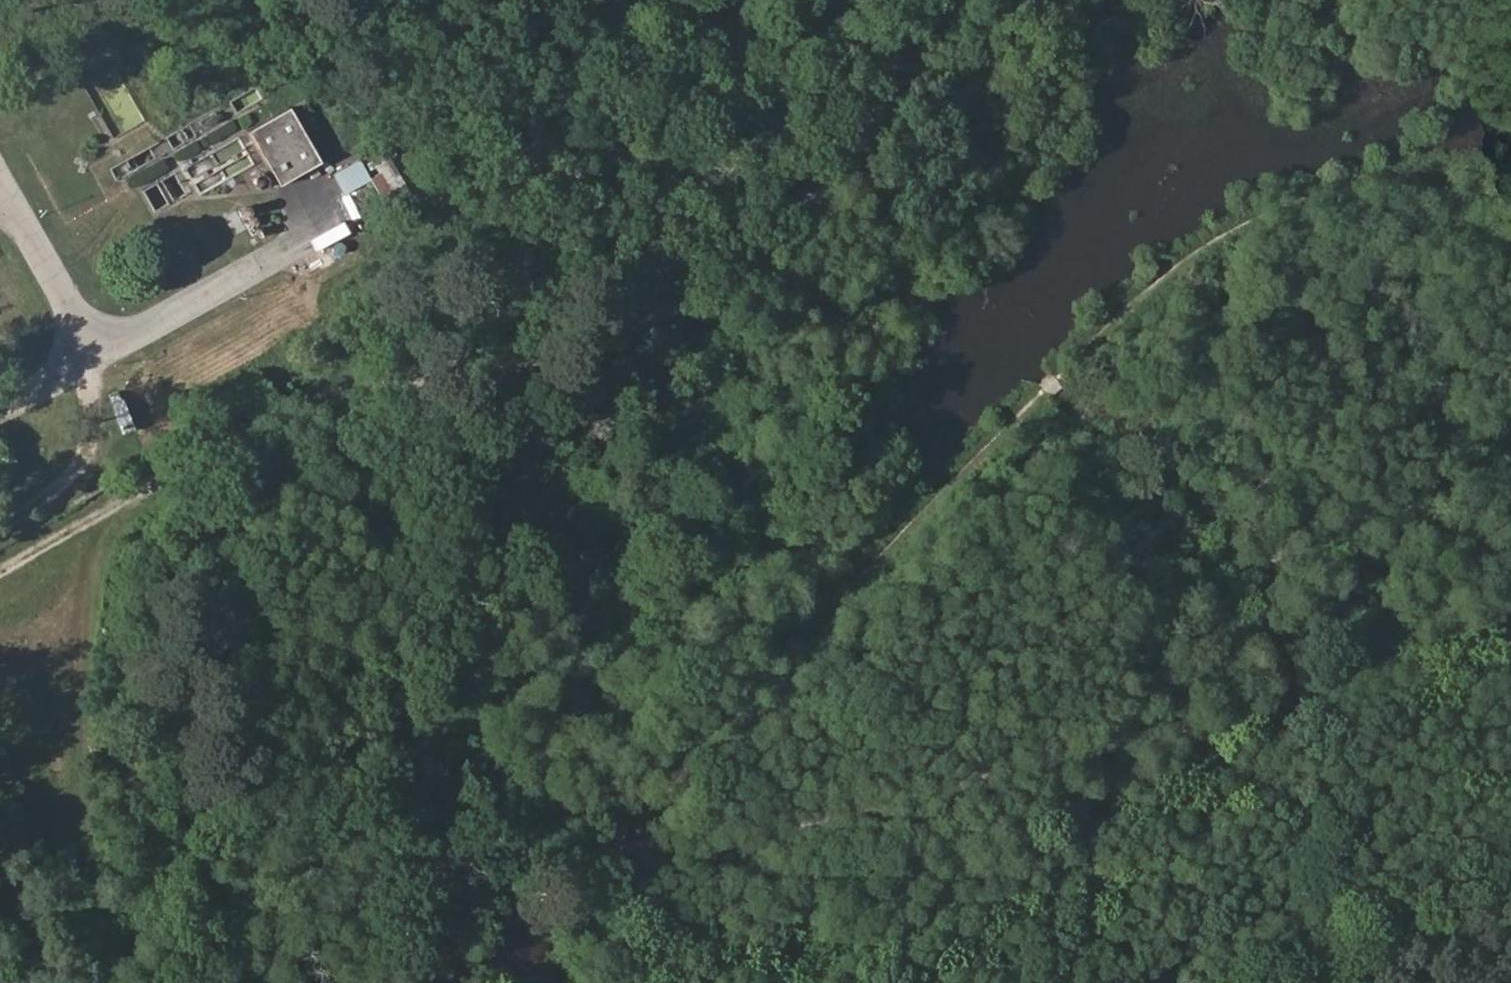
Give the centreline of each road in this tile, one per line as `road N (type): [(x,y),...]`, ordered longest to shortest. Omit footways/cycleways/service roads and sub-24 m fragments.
road 1 (track): [(934,0),(871,99),(791,253),(702,304),(207,442),(0,564)]
road 2 (track): [(0,531),(84,459),(96,432),(96,349)]

